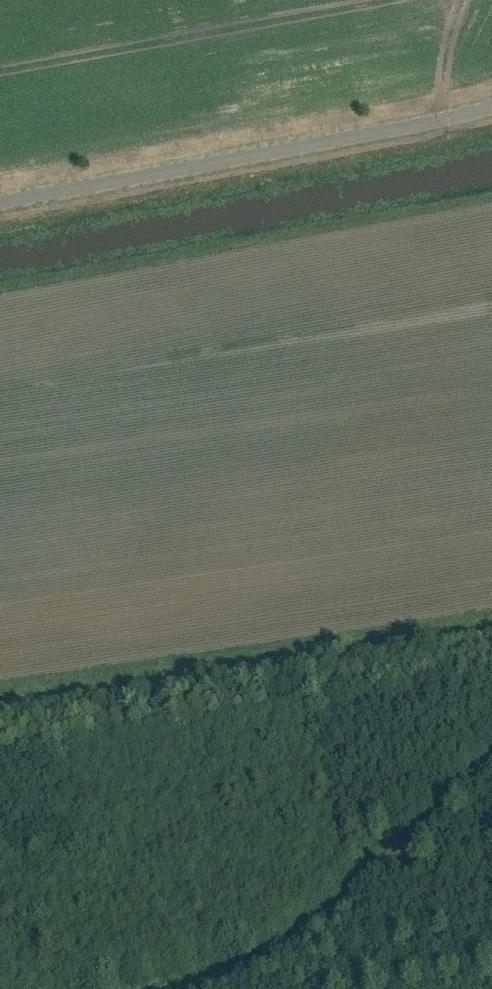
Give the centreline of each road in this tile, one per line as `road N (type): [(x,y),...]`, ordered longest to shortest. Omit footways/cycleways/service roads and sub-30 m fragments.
road 1 (unclassified): [(0,202),(491,109)]
road 2 (track): [(491,756),(293,937),(198,988)]

